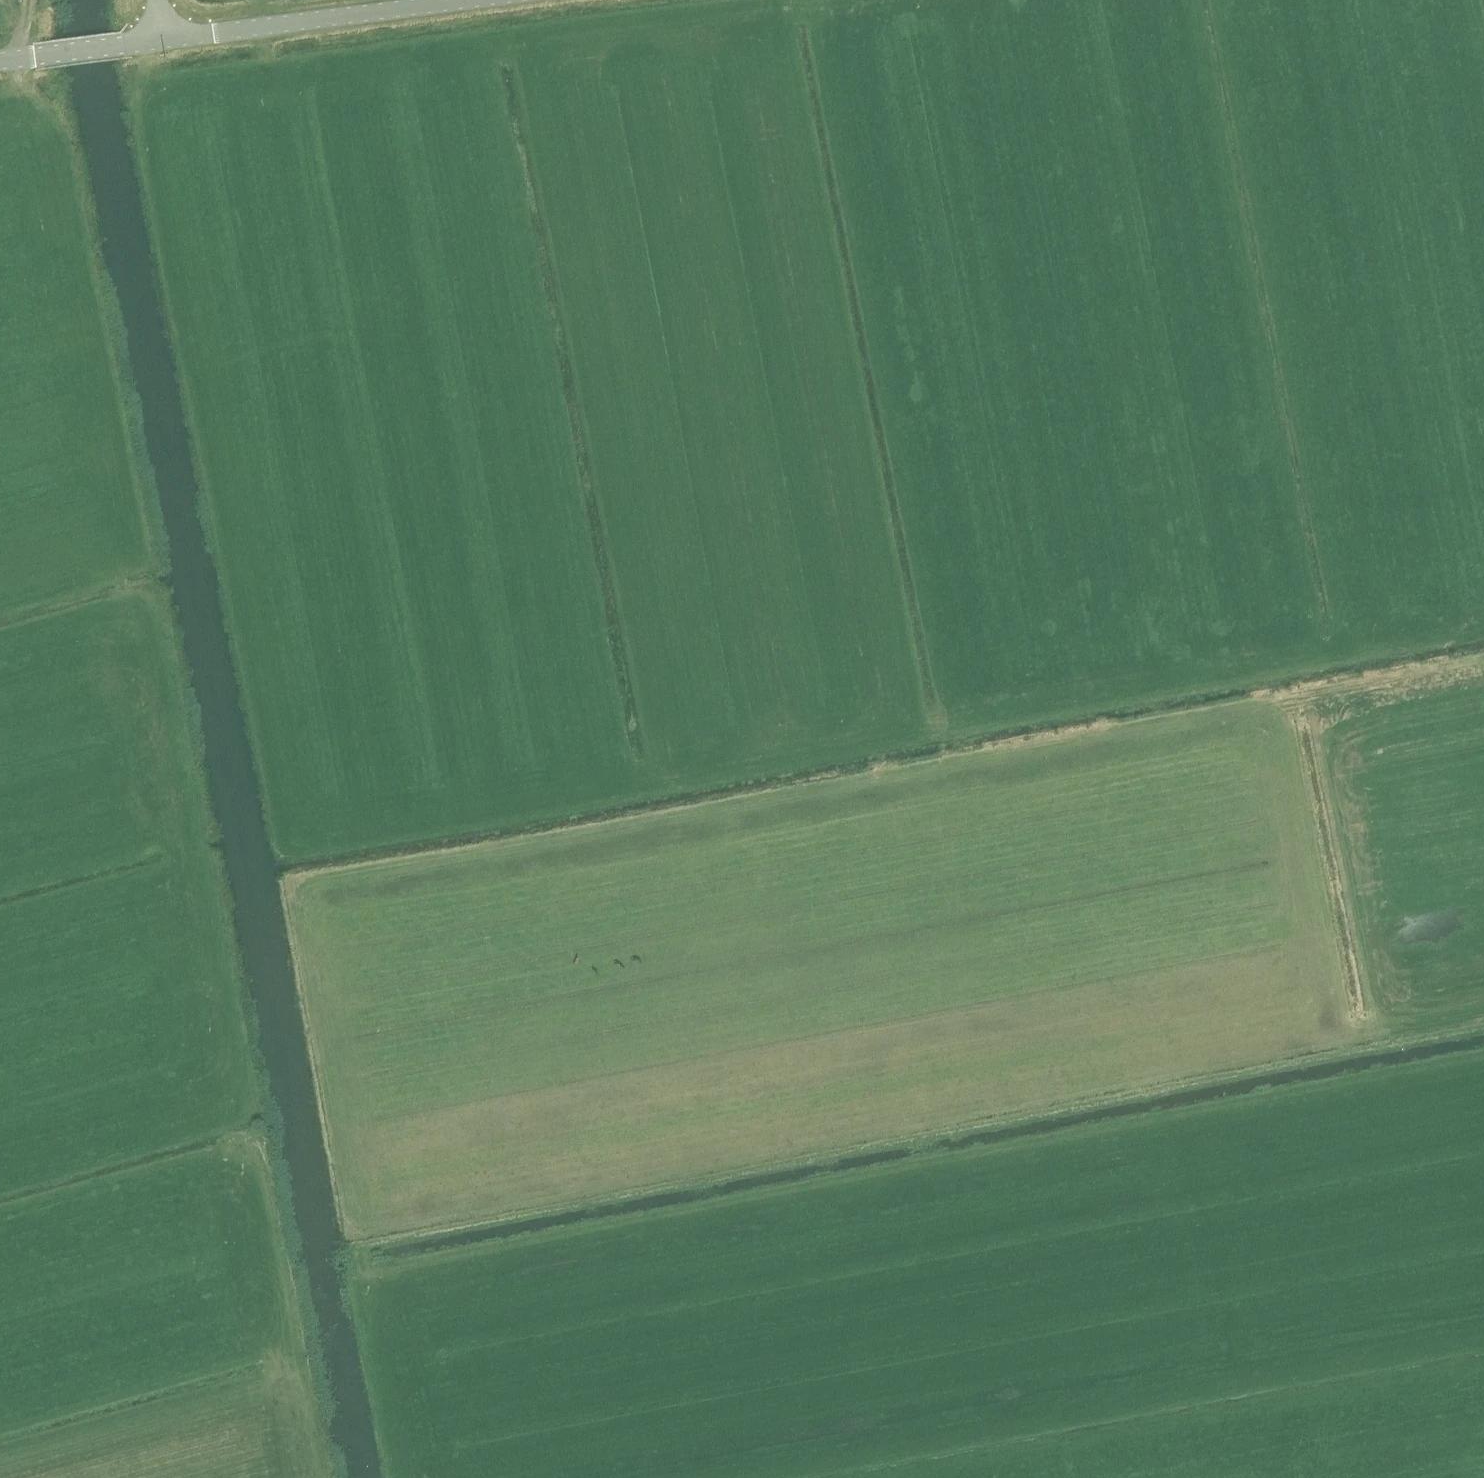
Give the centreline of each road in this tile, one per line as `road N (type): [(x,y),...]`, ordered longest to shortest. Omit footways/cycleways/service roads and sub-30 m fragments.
road 1 (tertiary): [(164,37),(462,0)]
road 2 (tertiary): [(34,56),(164,37)]

